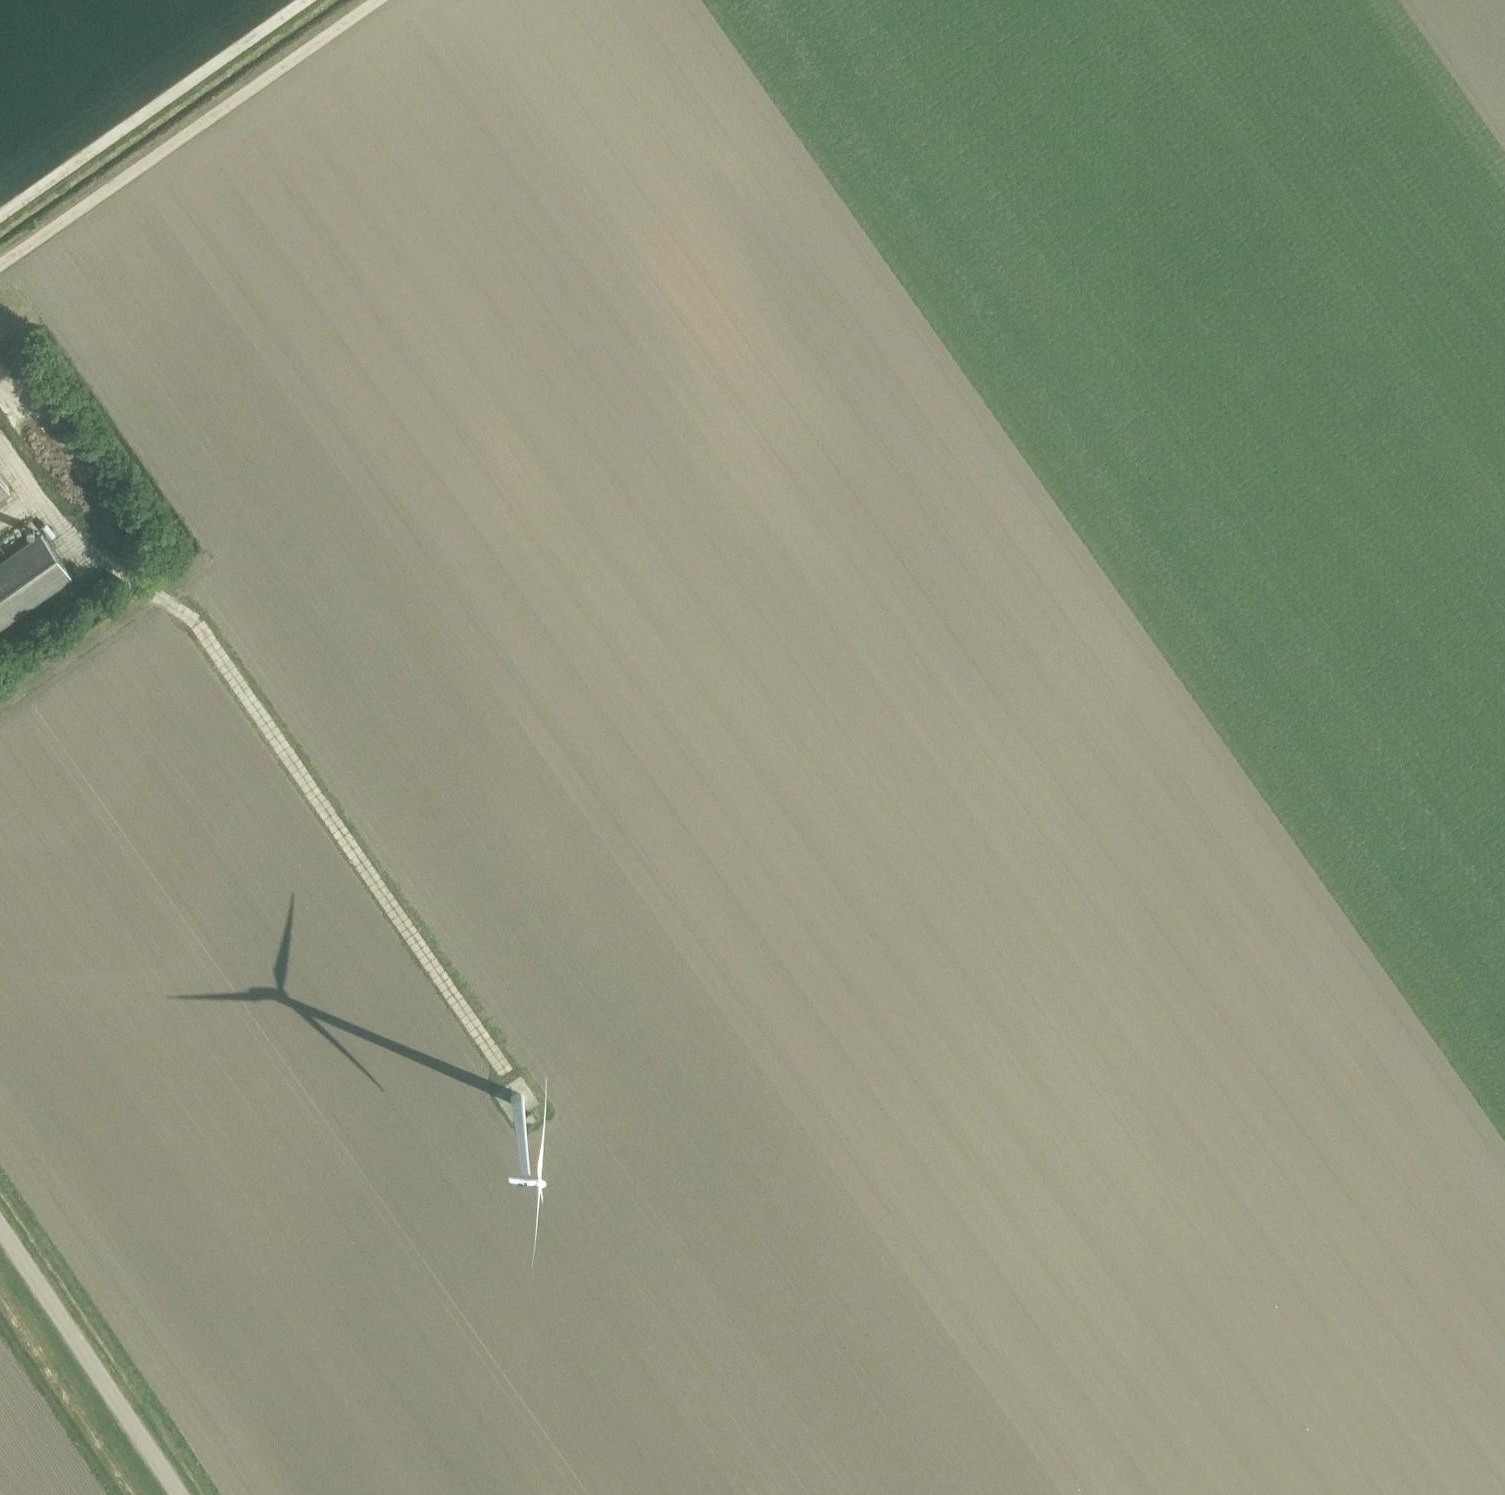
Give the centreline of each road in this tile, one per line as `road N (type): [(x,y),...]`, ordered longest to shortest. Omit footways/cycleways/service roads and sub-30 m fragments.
road 1 (unclassified): [(177,1494),(0,1228)]

